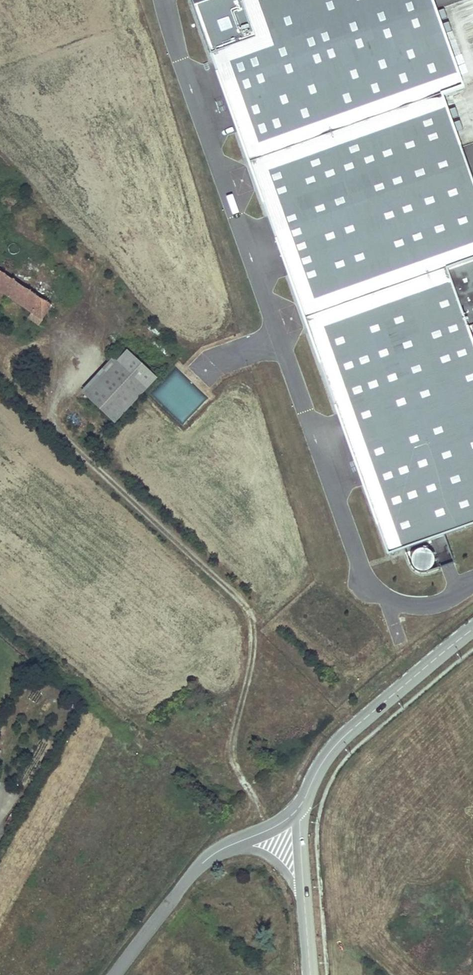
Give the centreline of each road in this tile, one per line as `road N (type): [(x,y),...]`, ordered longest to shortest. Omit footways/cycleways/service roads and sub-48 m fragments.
road 1 (unclassified): [(472,630),(319,767),(297,815)]
road 2 (unclassified): [(224,849),(201,865),(116,974)]

